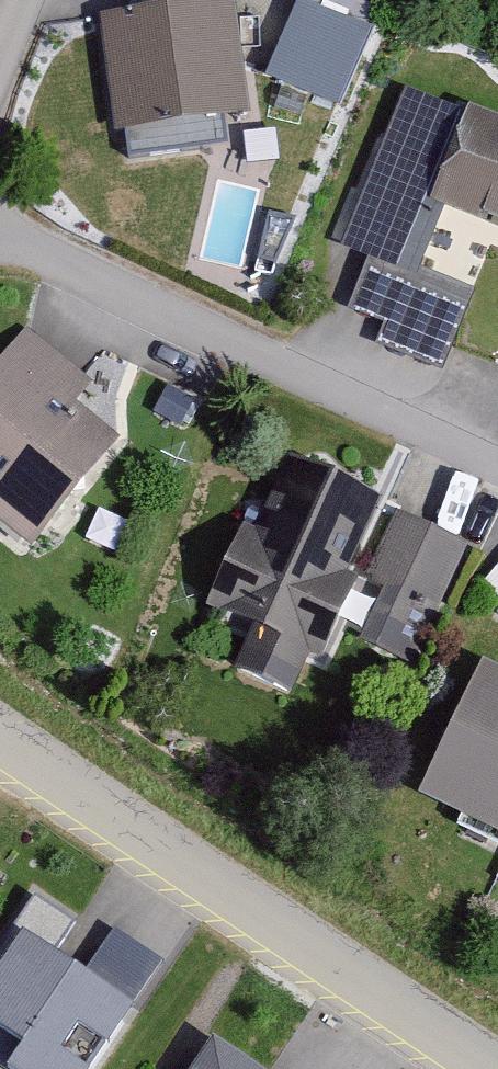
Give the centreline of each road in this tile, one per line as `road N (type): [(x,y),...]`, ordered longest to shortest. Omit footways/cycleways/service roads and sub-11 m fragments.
road 1 (residential): [(0,737),(494,1068)]
road 2 (residential): [(0,229),(497,479)]

